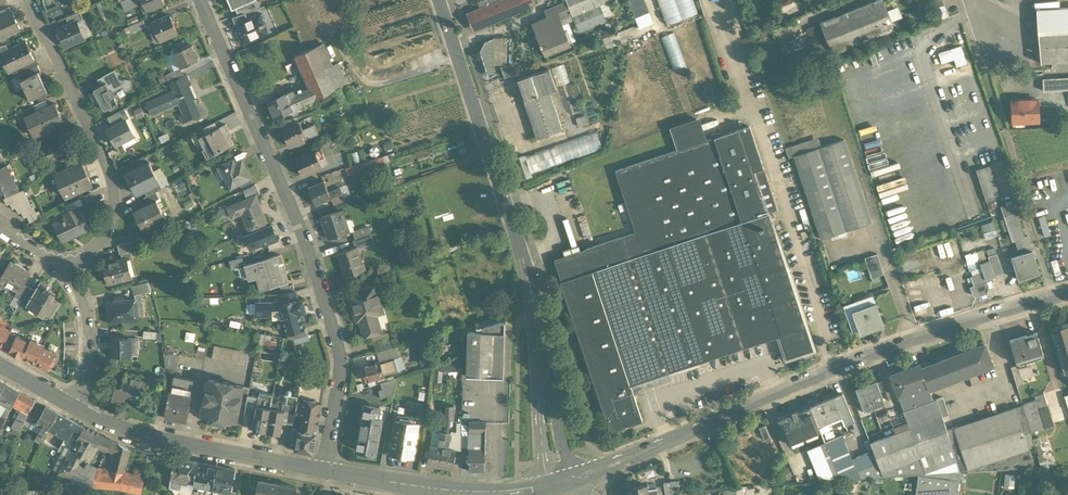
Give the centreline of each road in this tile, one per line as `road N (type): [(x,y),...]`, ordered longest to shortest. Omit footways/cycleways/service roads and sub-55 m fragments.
road 1 (tertiary): [(557,485),(859,358),(1067,292)]
road 2 (unclassified): [(557,485),(524,261),(440,0)]
road 3 (residential): [(324,471),(340,358),(306,245),(200,0)]
road 4 (residential): [(66,265),(105,238),(113,196),(28,0)]
road 5 (tertiary): [(69,405),(159,440),(324,471)]
road 6 (tertiary): [(324,471),(477,494),(557,485)]
road 7 (residential): [(69,405),(88,373),(90,341),(66,265)]
road 8 (unclassified): [(989,23),(988,51),(1015,53),(1020,28),(993,20)]

